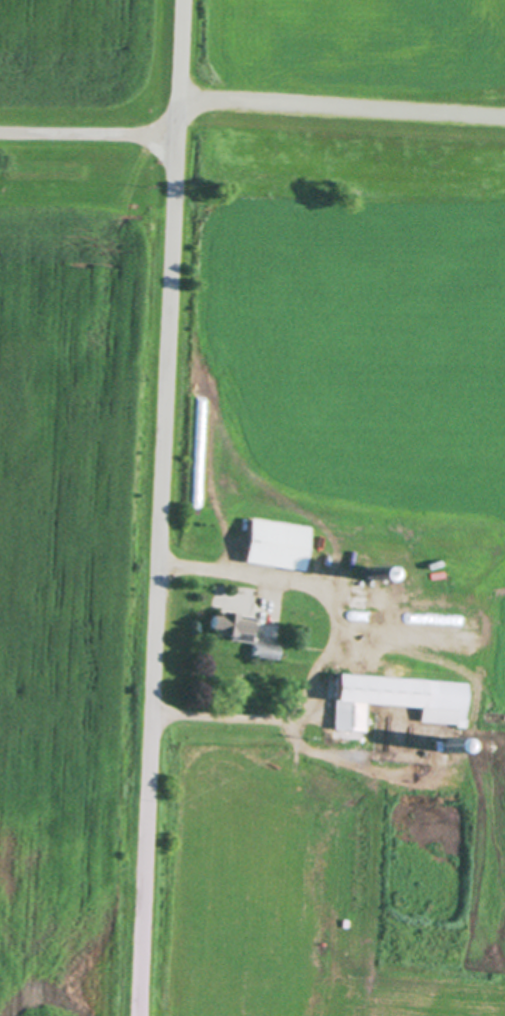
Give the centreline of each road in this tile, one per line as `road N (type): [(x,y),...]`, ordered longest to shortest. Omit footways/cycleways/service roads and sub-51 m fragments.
road 1 (residential): [(136,1015),(179,0)]
road 2 (residential): [(174,137),(0,134)]

